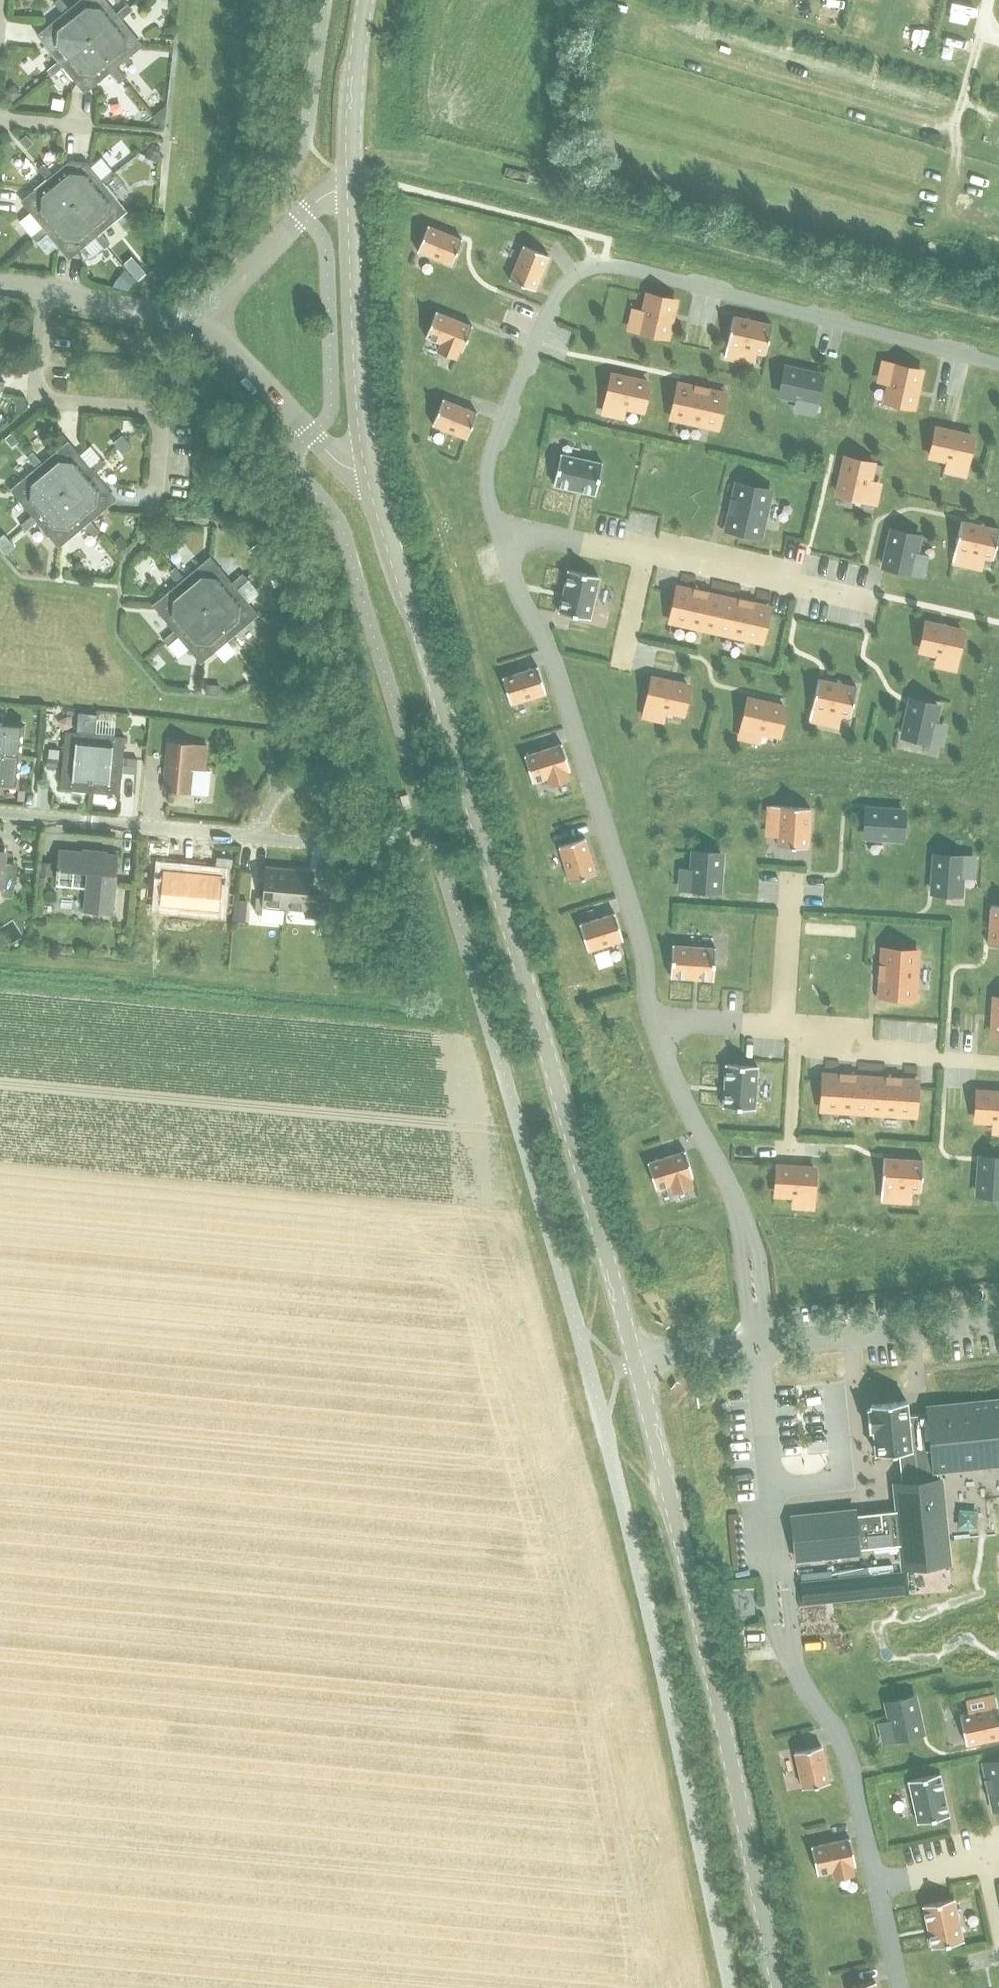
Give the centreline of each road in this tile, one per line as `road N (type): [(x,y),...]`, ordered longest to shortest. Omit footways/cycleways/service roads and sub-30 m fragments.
road 1 (tertiary): [(777,1987),(633,1360),(368,469)]
road 2 (tertiary): [(368,469),(350,169)]
road 3 (residential): [(259,833),(0,814)]
road 4 (unclassified): [(205,322),(339,463),(368,469)]
road 5 (unclassified): [(350,169),(205,322)]
road 6 (residential): [(205,322),(0,290)]
road 7 (tertiary): [(350,169),(365,0)]
road 8 (residential): [(313,837),(330,809),(320,784),(306,779),(278,791),(259,833)]

